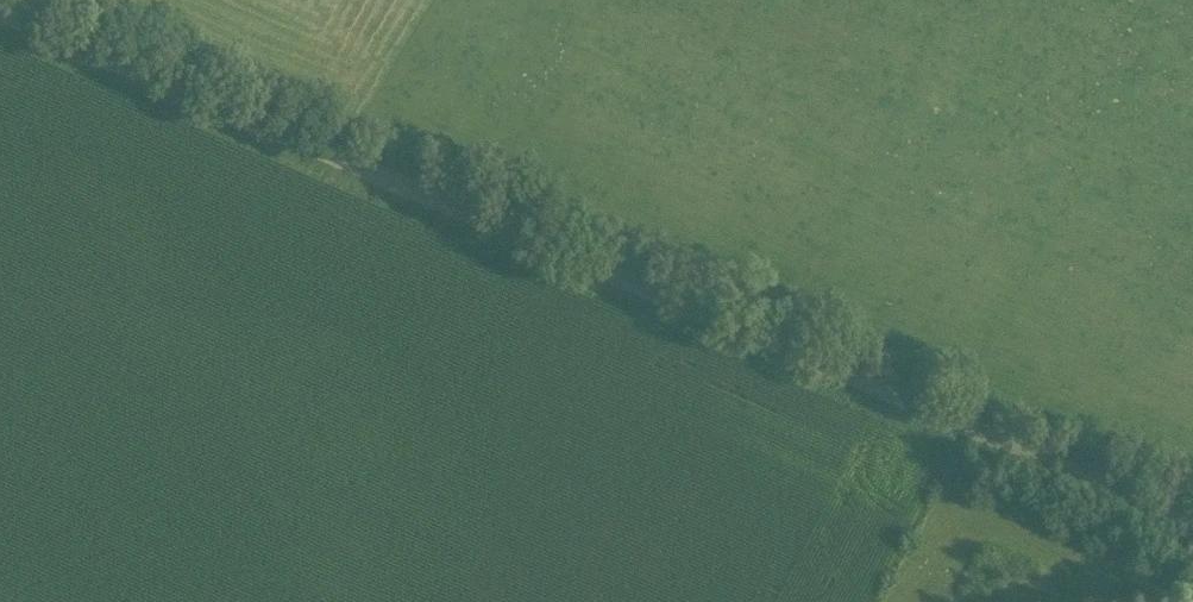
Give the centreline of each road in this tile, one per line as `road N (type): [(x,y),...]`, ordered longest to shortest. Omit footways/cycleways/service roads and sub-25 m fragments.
road 1 (unclassified): [(1192,523),(0,12)]

